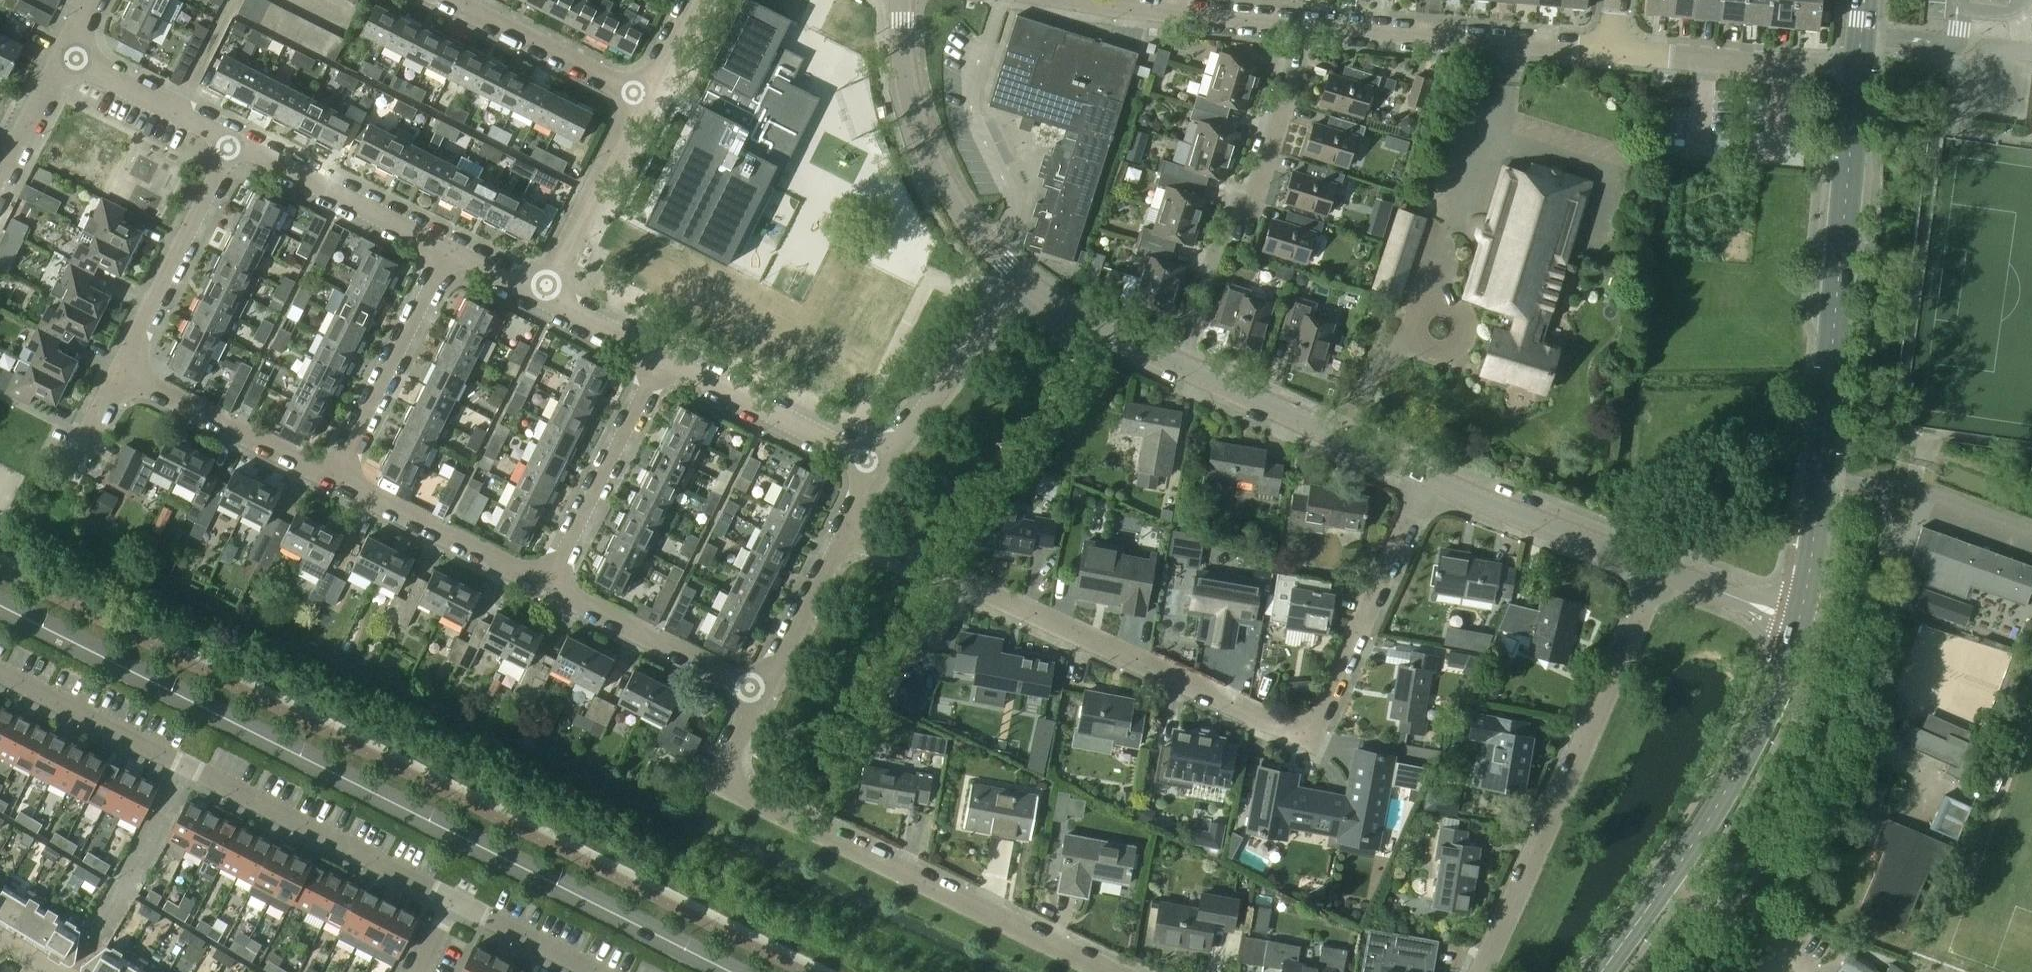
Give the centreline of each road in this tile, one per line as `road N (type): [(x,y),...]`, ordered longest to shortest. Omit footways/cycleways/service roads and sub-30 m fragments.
road 1 (secondary): [(728,971),(0,605)]
road 2 (residential): [(844,527),(1296,731),(1314,726),(1427,477)]
road 3 (secondary): [(1801,620),(1856,74)]
road 4 (residential): [(756,694),(723,767),(726,779),(1114,971)]
road 5 (residential): [(451,905),(0,674)]
road 6 (residential): [(1481,971),(1661,569)]
road 7 (secondary): [(1601,971),(1721,794),(1769,706),(1801,620)]
road 8 (residential): [(1182,366),(1222,237),(1254,186),(1304,25)]
road 9 (unclassified): [(1028,283),(987,243),(930,164),(908,89),(904,0)]
road 10 (residential): [(1611,54),(1304,25)]
road 11 (unclassified): [(1427,477),(1182,366)]
road 12 (residential): [(122,379),(239,143)]
road 13 (residential): [(329,486),(447,251)]
road 14 (residential): [(547,593),(659,360)]
road 15 (unclassified): [(1661,569),(1427,477)]
road 16 (residential): [(1856,74),(1611,54)]
road 17 (residential): [(547,593),(329,486)]
road 18 (residential): [(875,463),(659,360)]
road 19 (residential): [(875,463),(1028,283)]
road 20 (residential): [(447,251),(239,143)]
road 21 (residential): [(329,486),(122,379)]
road 22 (residential): [(756,694),(547,593)]
road 23 (residential): [(640,90),(543,299)]
road 24 (residential): [(1304,25),(1086,0)]
road 25 (residential): [(640,90),(457,0)]
road 26 (residential): [(239,143),(66,54)]
road 27 (residential): [(756,694),(844,527)]
road 28 (unclassified): [(1182,366),(1028,283)]
road 29 (residential): [(585,971),(451,905)]
road 30 (unclassified): [(1801,620),(1661,569)]
road 31 (residential): [(0,183),(66,54)]
road 32 (residential): [(659,360),(543,299)]

